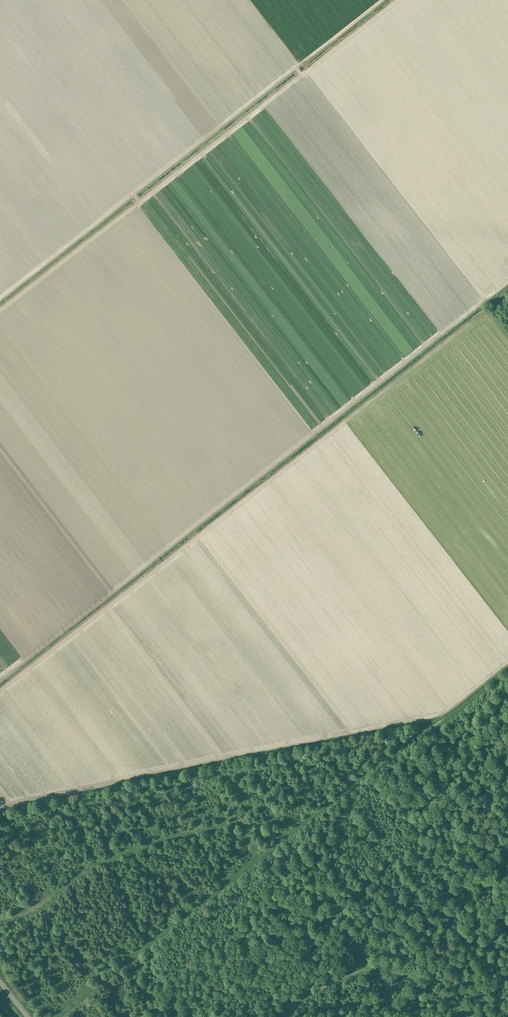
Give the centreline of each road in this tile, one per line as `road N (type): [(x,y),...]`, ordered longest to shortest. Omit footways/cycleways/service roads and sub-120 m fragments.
road 1 (track): [(52,1016),(423,728),(437,733),(507,675)]
road 2 (track): [(0,918),(34,907),(129,850),(205,827),(260,822)]
road 3 (track): [(277,1016),(373,967),(433,987),(464,1016)]
road 4 (track): [(373,967),(413,922),(507,849)]

